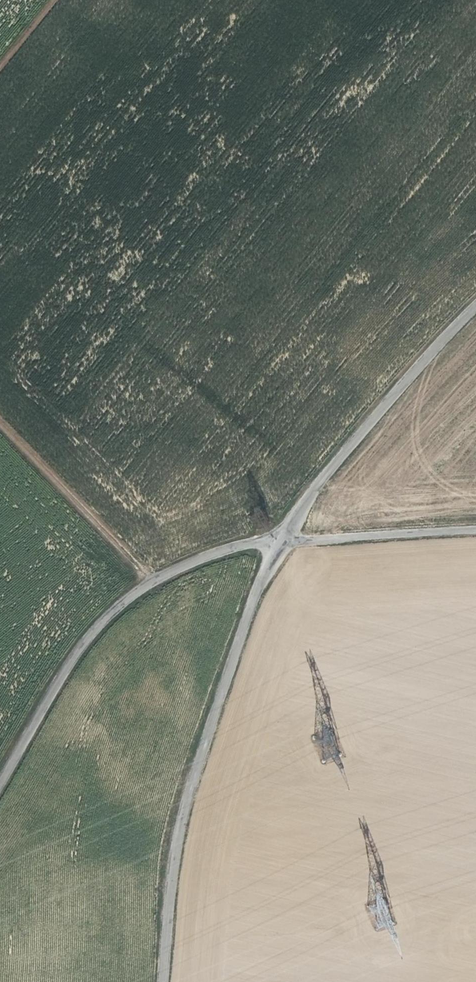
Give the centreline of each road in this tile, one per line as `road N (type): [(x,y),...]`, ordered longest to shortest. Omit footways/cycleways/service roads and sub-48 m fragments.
road 1 (unclassified): [(275,544),(176,847),(165,981)]
road 2 (unclassified): [(275,544),(216,552),(161,575),(116,608),(62,676),(0,787)]
road 3 (unclassified): [(475,308),(375,416),(275,544)]
road 4 (track): [(153,581),(0,425)]
road 5 (unclassified): [(275,544),(475,532)]

